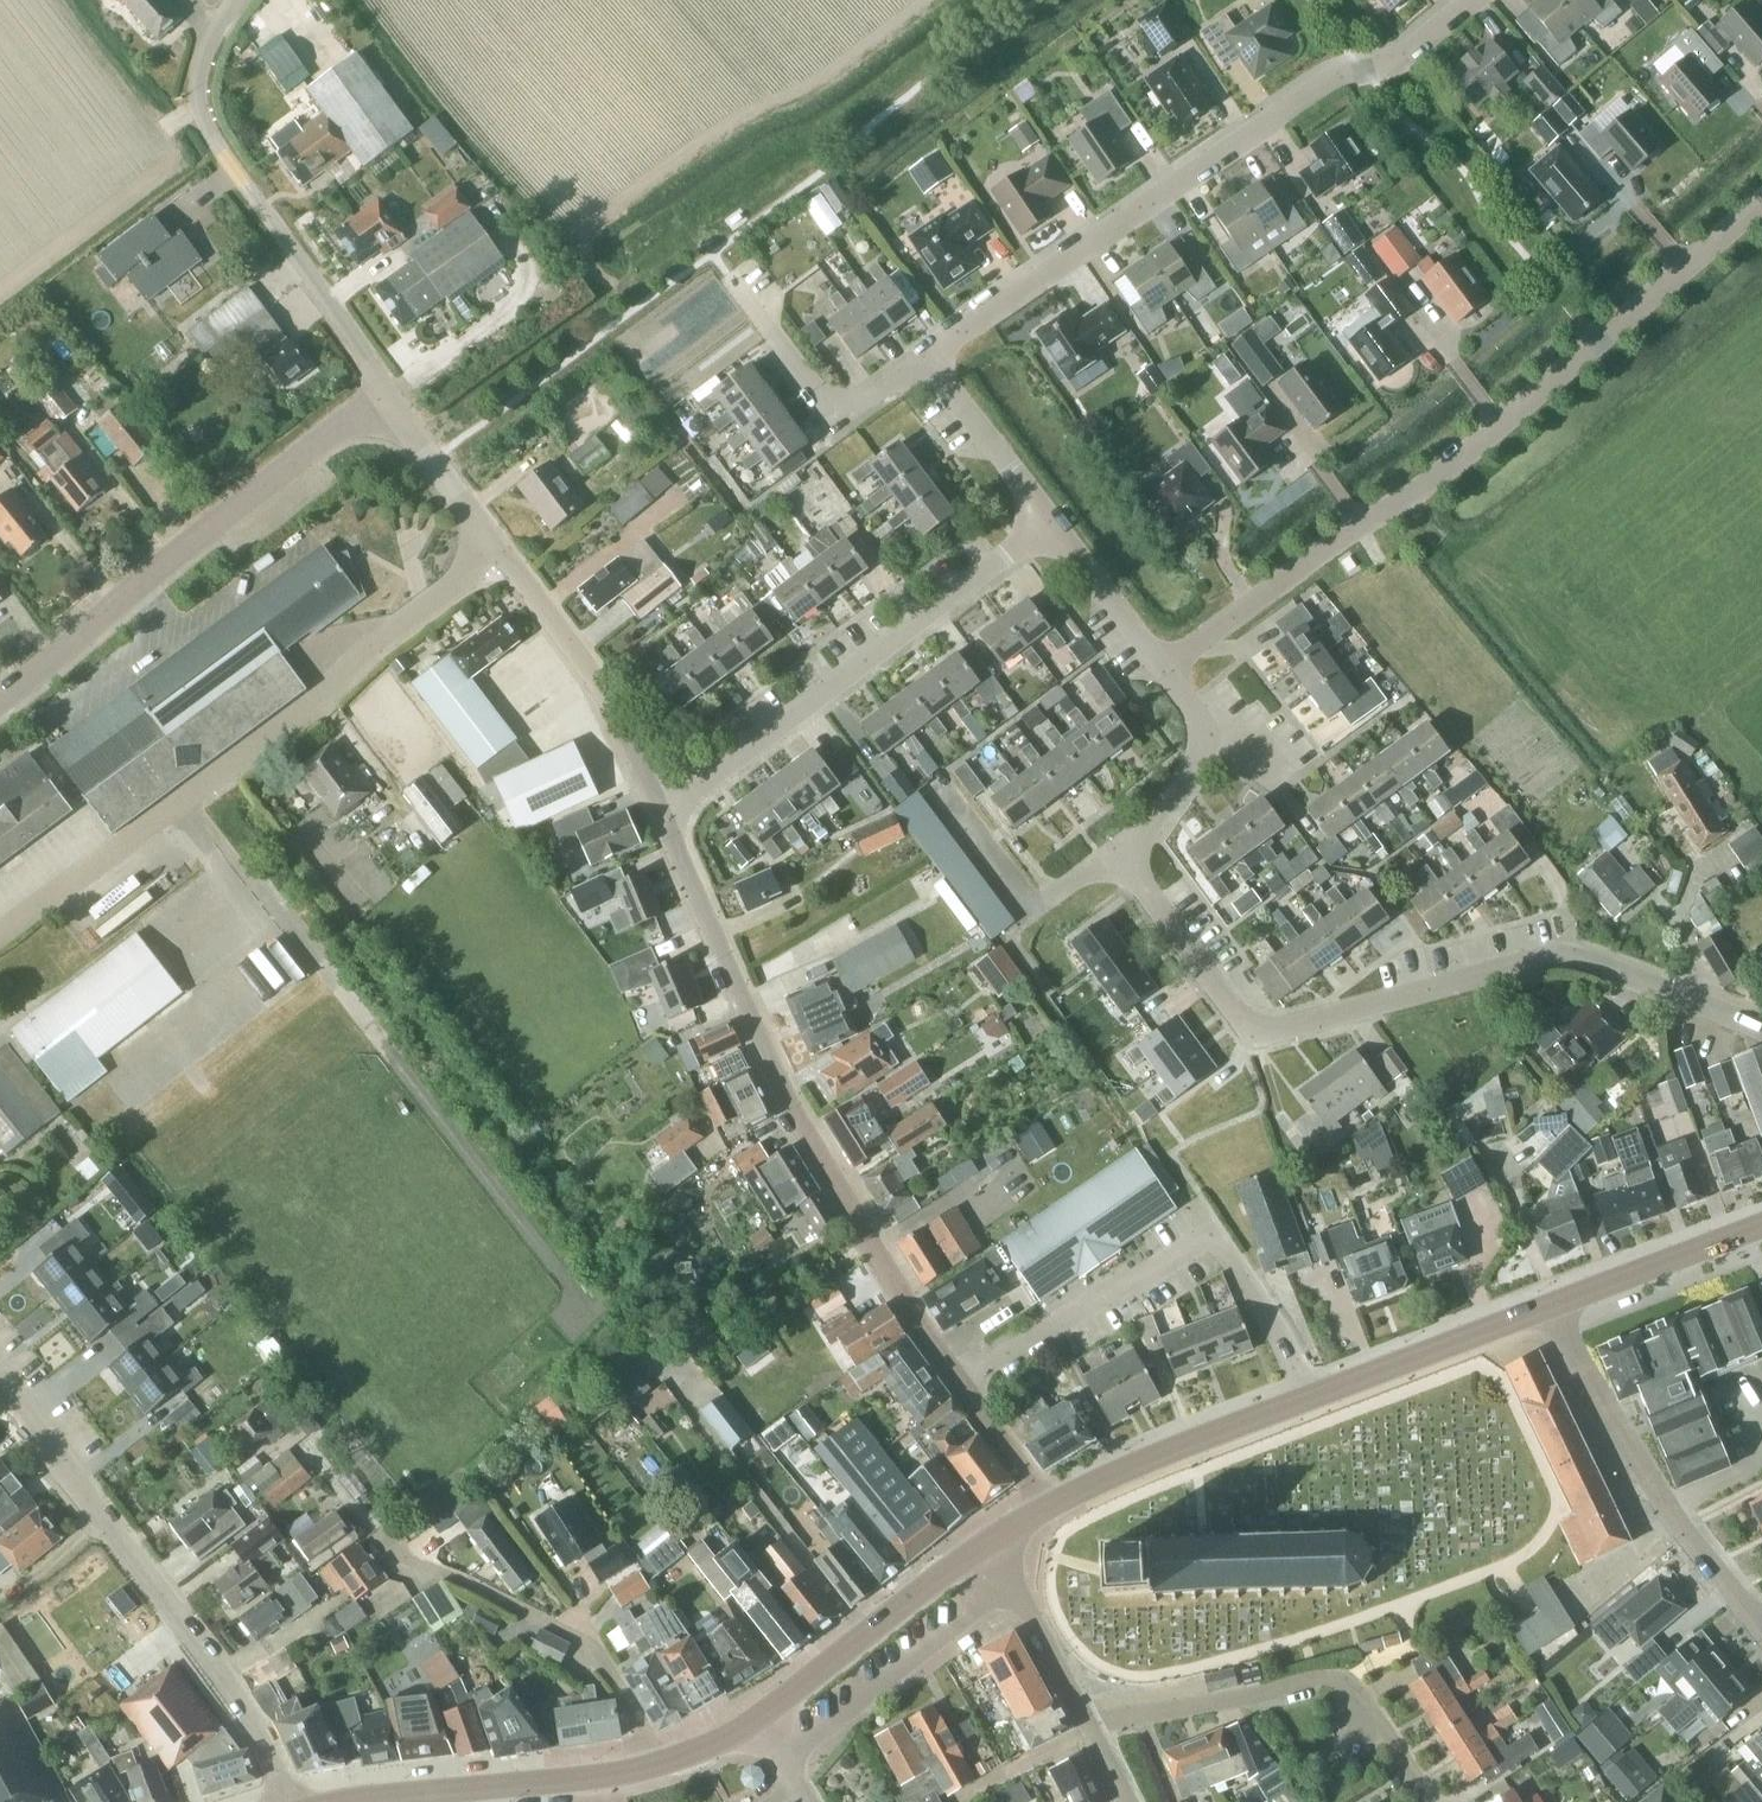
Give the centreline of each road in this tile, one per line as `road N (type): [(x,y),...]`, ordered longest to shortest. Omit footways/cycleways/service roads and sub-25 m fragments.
road 1 (residential): [(1761,202),(1444,472),(1164,670)]
road 2 (residential): [(1761,1028),(1586,960),(1551,954),(1331,1016),(1257,1027),(1215,982),(1133,865)]
road 3 (unclassified): [(965,1389),(795,1110),(659,806)]
road 4 (residential): [(943,366),(951,340),(966,328),(1317,87),(1391,64),(1473,0)]
road 5 (residential): [(0,935),(497,547)]
road 6 (unclassified): [(301,1801),(257,1728),(0,1397)]
road 7 (residential): [(0,699),(389,393)]
road 8 (unclassified): [(1305,1398),(1272,1318),(1202,1228),(965,1389)]
road 9 (residential): [(659,806),(705,784),(1050,522)]
road 10 (unclassified): [(389,393),(208,131),(197,94),(206,43),(234,0)]
road 11 (residential): [(1090,1728),(1335,1677),(1391,1737),(1433,1801)]
road 12 (residential): [(1761,1620),(1634,1470),(1550,1304)]
road 13 (residential): [(659,1764),(602,1660),(573,1638),(448,1578),(386,1559)]
road 14 (primary): [(347,1801),(614,1776),(659,1764)]
road 15 (unclassified): [(659,806),(598,680),(497,547)]
road 16 (residential): [(782,1761),(1006,1581)]
road 17 (primary): [(757,1721),(977,1548)]
road 18 (primary): [(1048,1505),(1305,1398)]
road 19 (residential): [(943,366),(914,369),(852,404),(834,403),(733,279)]
road 20 (primary): [(1305,1398),(1550,1304)]
road 21 (primary): [(1550,1304),(1761,1224)]
road 22 (residential): [(1050,522),(953,394),(943,366)]
road 23 (unclassified): [(497,547),(389,393)]
road 24 (residential): [(1164,670),(1050,522)]
road 25 (residential): [(1090,1728),(1006,1581)]
road 26 (residential): [(1133,865),(1135,846),(1191,767),(1197,732)]
road 27 (unclassified): [(1048,1505),(965,1389)]

